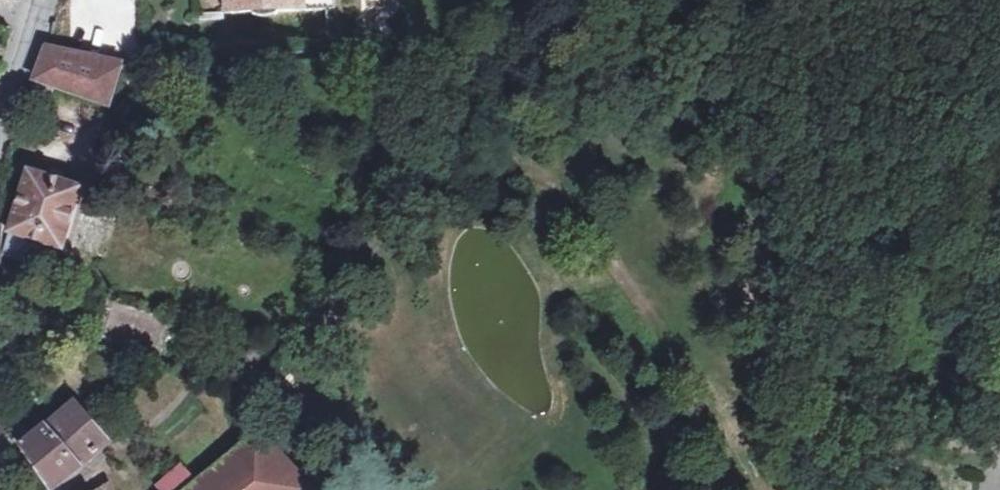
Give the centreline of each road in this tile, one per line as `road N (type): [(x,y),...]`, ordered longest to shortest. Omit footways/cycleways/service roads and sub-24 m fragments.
road 1 (residential): [(0,131),(44,0)]

